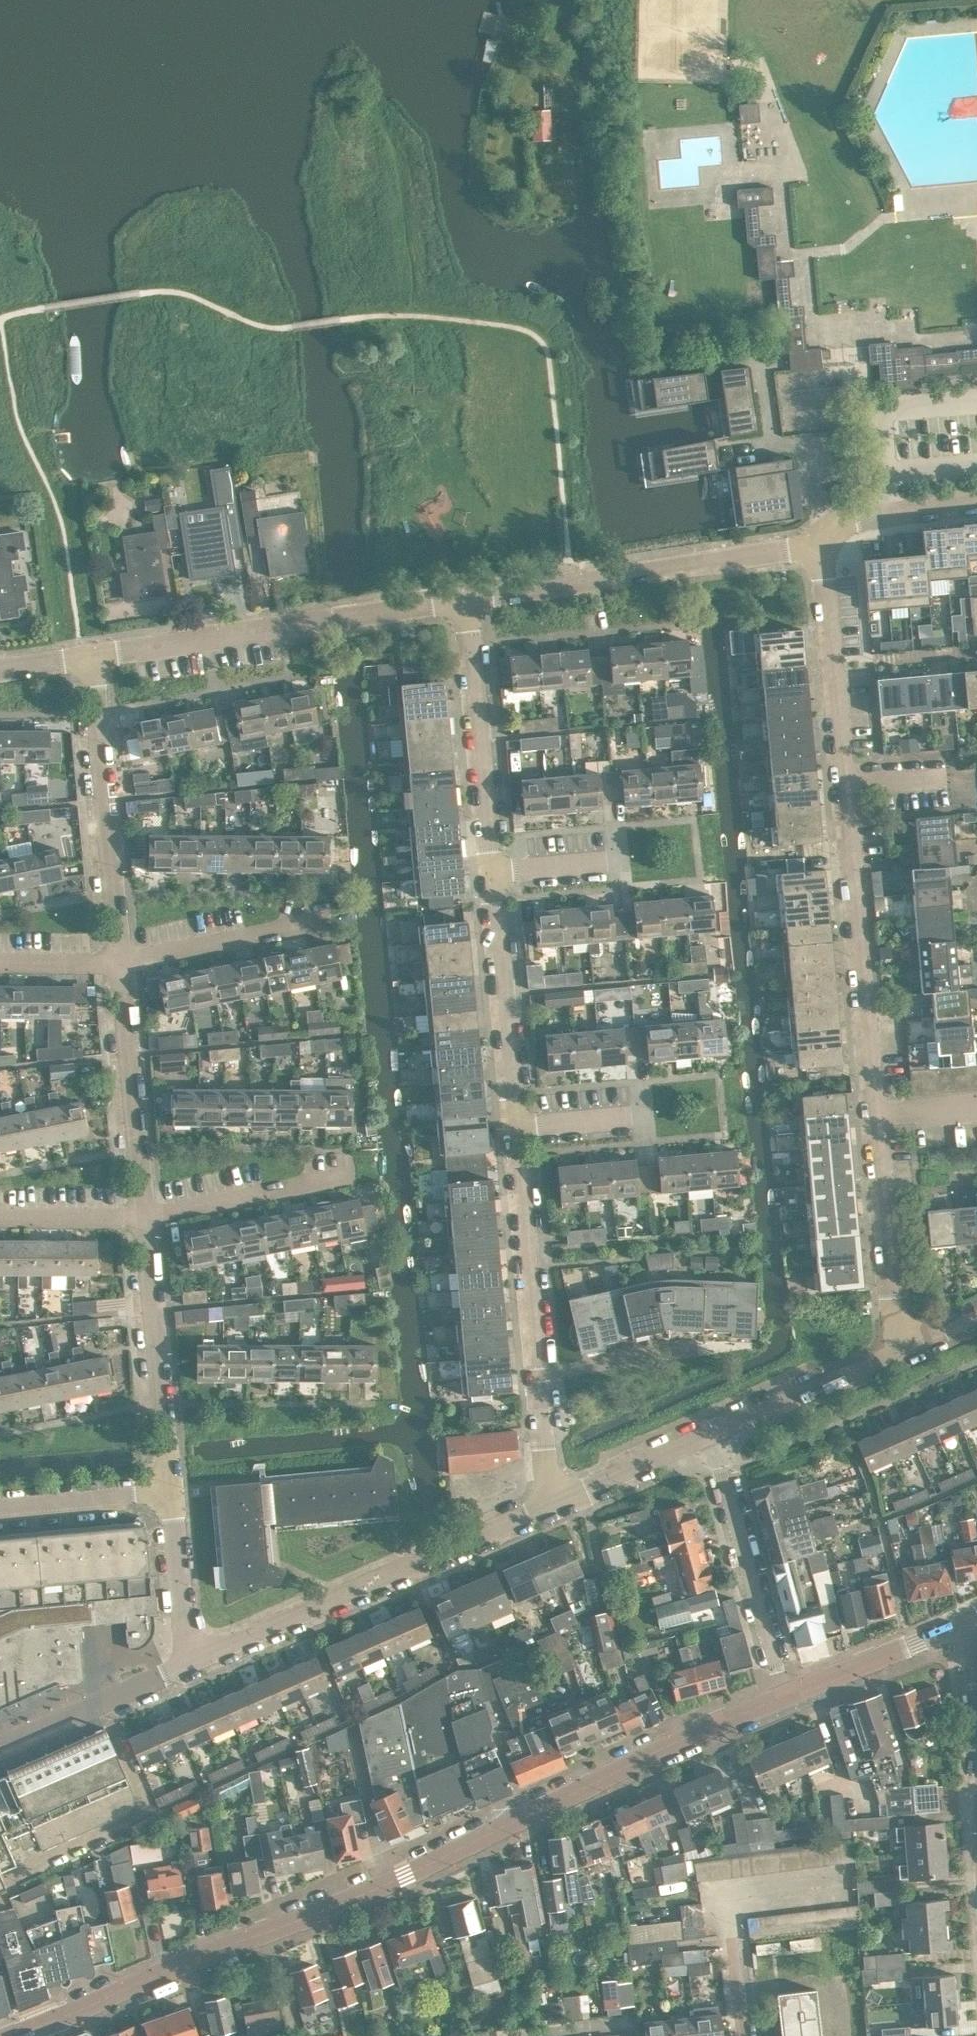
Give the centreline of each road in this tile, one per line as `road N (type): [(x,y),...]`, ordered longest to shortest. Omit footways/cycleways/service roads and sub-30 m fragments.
road 1 (residential): [(555,1505),(494,870),(459,597)]
road 2 (tertiary): [(6,2035),(778,1699)]
road 3 (residential): [(897,1351),(818,547)]
road 4 (residential): [(190,1654),(555,1505)]
road 5 (residential): [(92,657),(459,597)]
road 6 (residential): [(459,597),(818,547)]
road 7 (residential): [(120,963),(92,657)]
road 8 (residential): [(169,1489),(144,1218)]
road 9 (residential): [(714,1437),(778,1699)]
road 10 (residential): [(144,1218),(120,963)]
road 11 (residential): [(0,1743),(190,1654)]
road 12 (residential): [(120,963),(324,920)]
road 13 (residential): [(144,1218),(346,1177)]
road 14 (tertiary): [(778,1699),(967,1619)]
road 15 (residential): [(714,1437),(897,1351)]
road 16 (residential): [(555,1505),(714,1437)]
road 17 (residential): [(0,1503),(169,1489)]
road 18 (residential): [(818,547),(847,526),(976,506)]
road 19 (residential): [(190,1654),(169,1489)]
road 20 (residential): [(0,1218),(144,1218)]
road 21 (residential): [(0,962),(120,963)]

